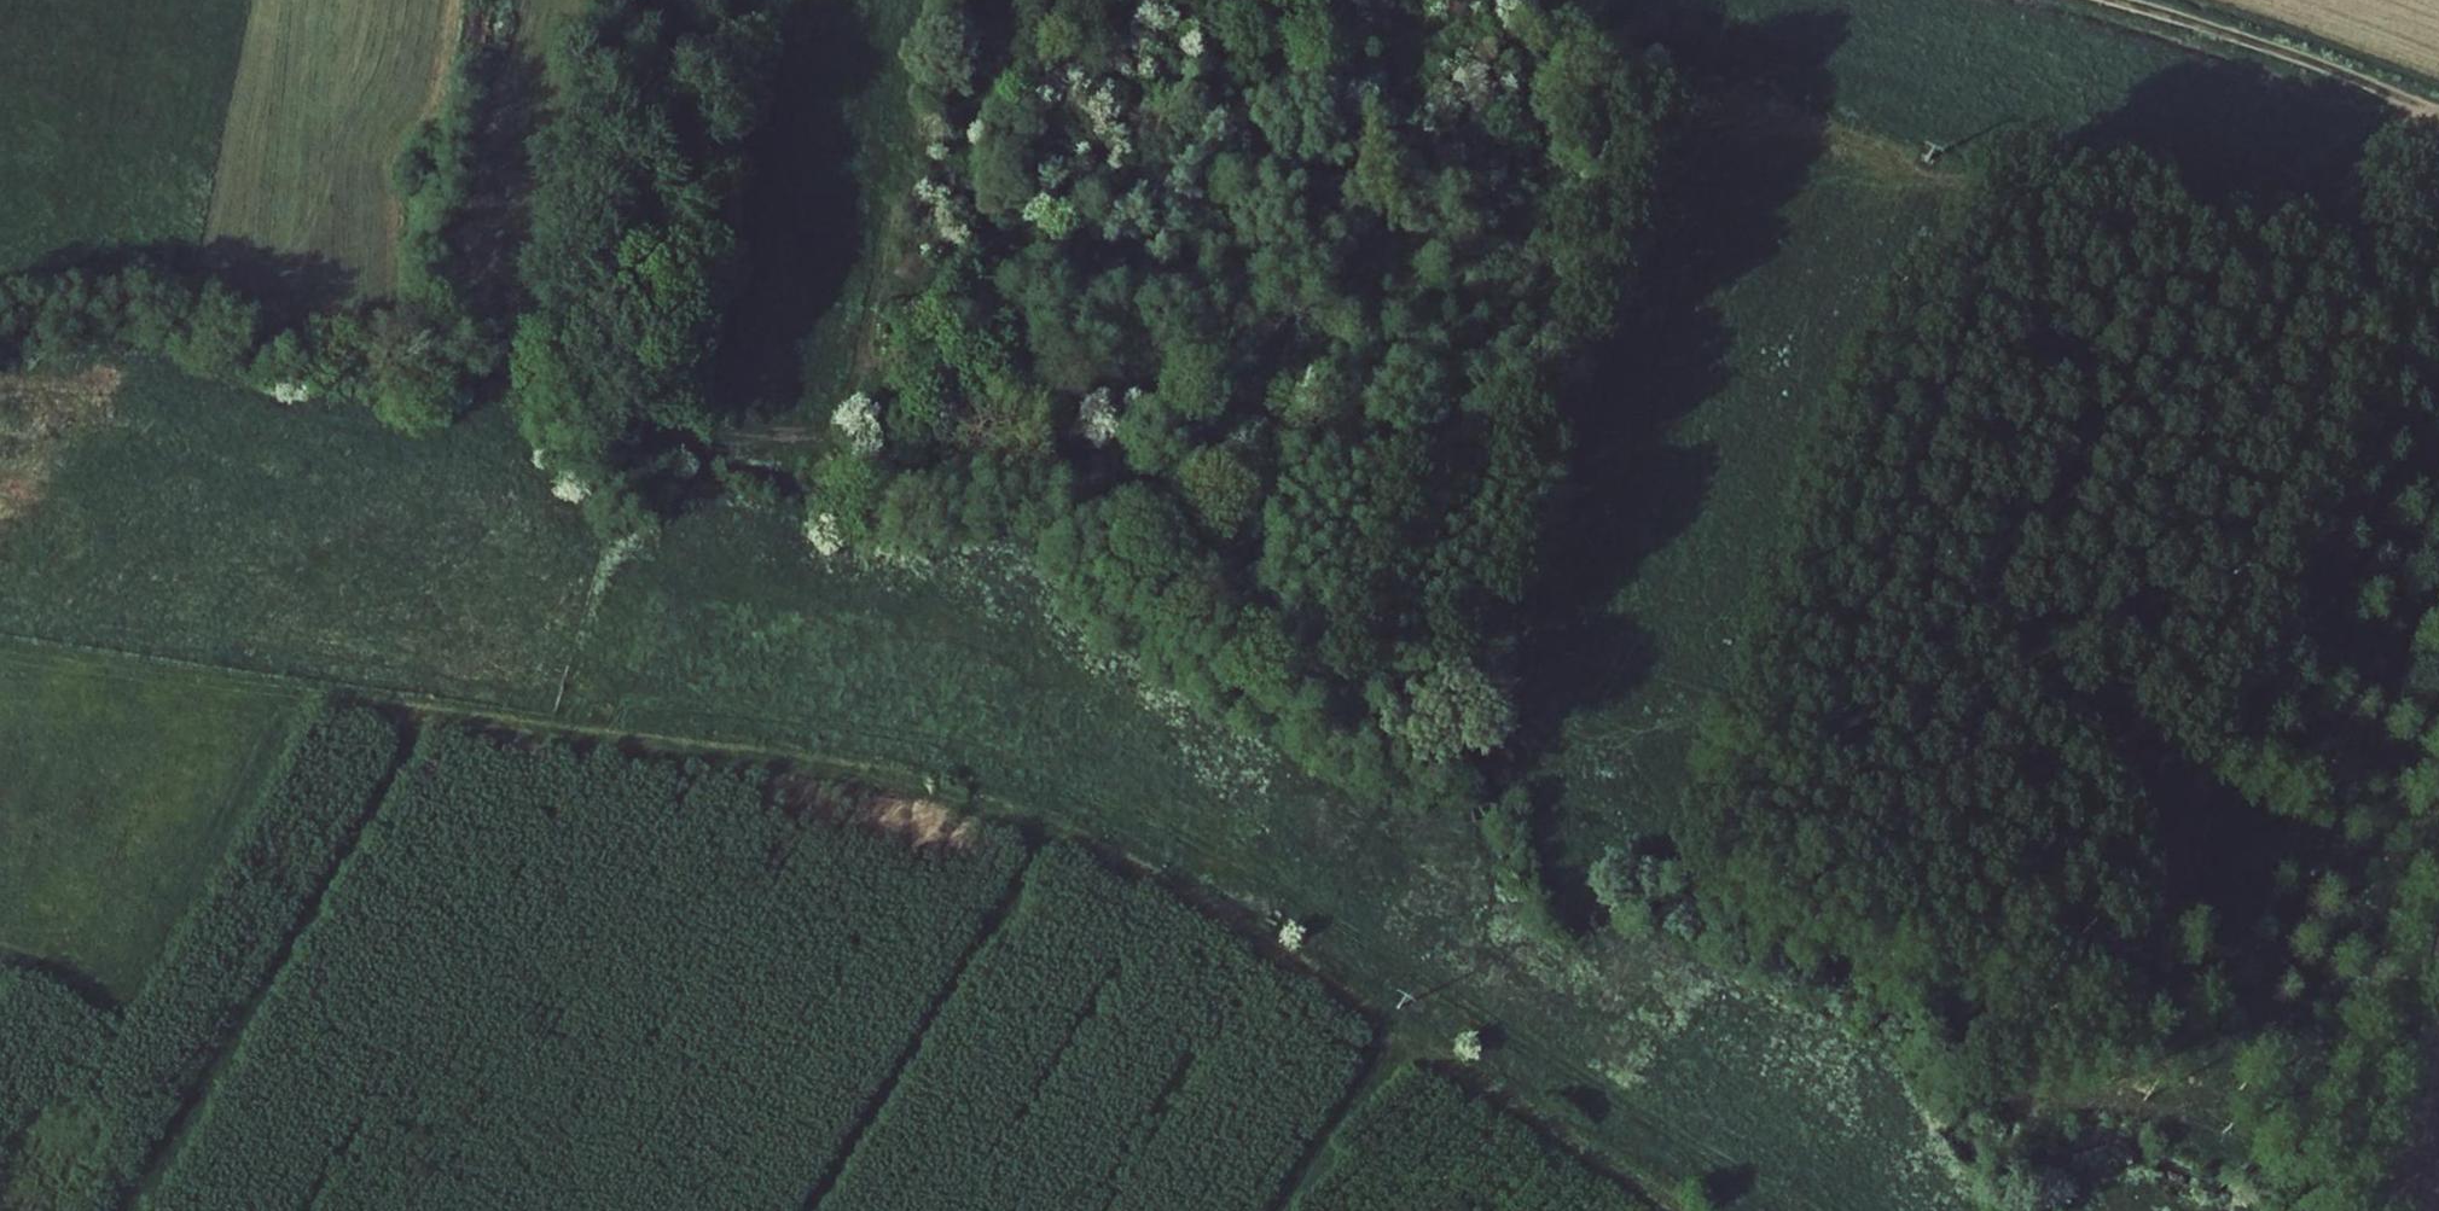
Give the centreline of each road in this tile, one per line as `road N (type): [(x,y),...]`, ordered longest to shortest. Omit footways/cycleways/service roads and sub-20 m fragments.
road 1 (track): [(1118,837),(1620,1101),(1809,1210)]
road 2 (track): [(2133,0),(2438,106)]

